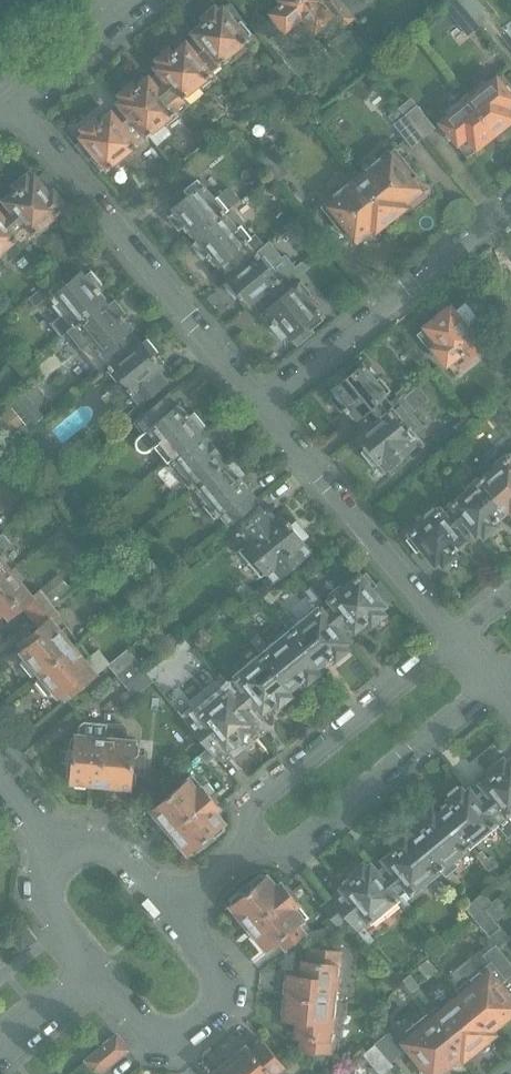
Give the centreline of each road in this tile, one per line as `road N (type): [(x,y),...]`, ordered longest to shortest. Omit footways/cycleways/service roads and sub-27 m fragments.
road 1 (residential): [(260,405),(13,102)]
road 2 (residential): [(260,405),(510,205)]
road 3 (residential): [(453,641),(260,405)]
road 4 (residential): [(256,838),(294,846),(491,687)]
road 5 (residential): [(453,641),(255,802),(256,838)]
road 6 (residential): [(101,972),(163,1039),(182,1036),(220,1005),(224,976),(170,910)]
road 7 (residential): [(13,102),(135,0)]
road 8 (residential): [(62,855),(46,881),(49,907),(101,972)]
road 9 (residential): [(170,910),(111,846),(86,844),(62,855)]
road 10 (residential): [(0,1052),(101,972)]

